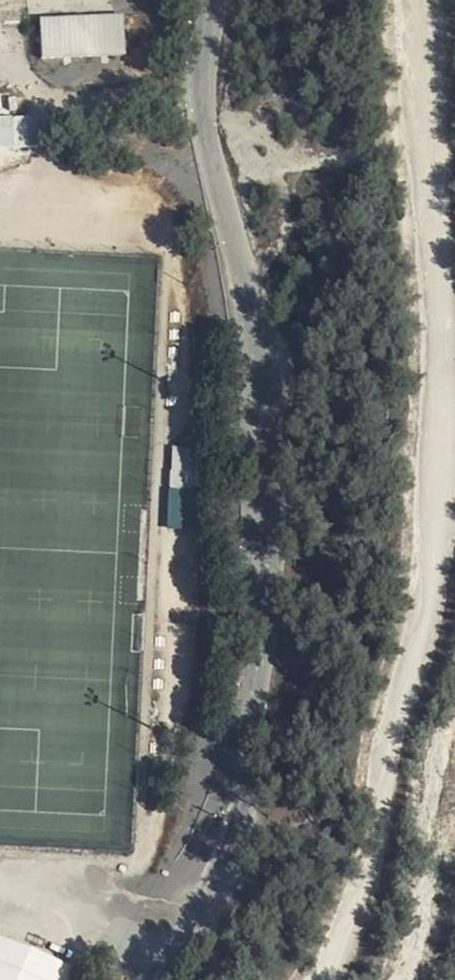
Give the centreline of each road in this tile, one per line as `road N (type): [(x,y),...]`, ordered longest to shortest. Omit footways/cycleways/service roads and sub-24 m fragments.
road 1 (residential): [(159,979),(211,882),(247,766),(277,545),(264,364),(206,123),(213,0)]
road 2 (track): [(331,979),(420,657),(452,455),(427,0)]

